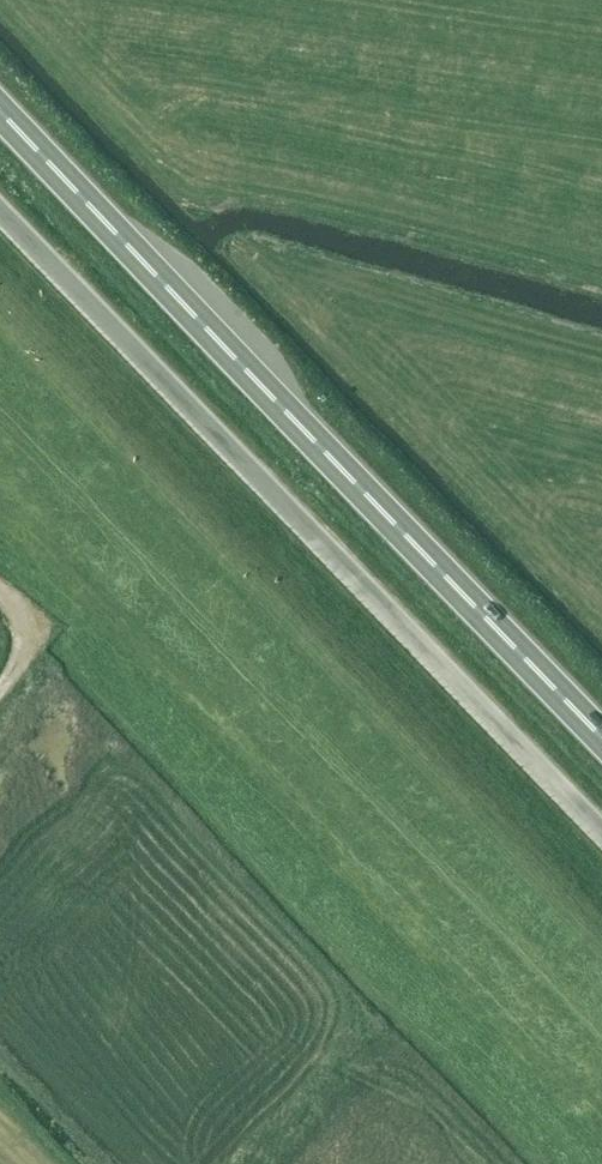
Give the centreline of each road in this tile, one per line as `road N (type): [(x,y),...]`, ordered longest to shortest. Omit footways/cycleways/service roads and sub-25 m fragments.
road 1 (unclassified): [(601,833),(0,211)]
road 2 (trunk): [(601,733),(0,114)]

